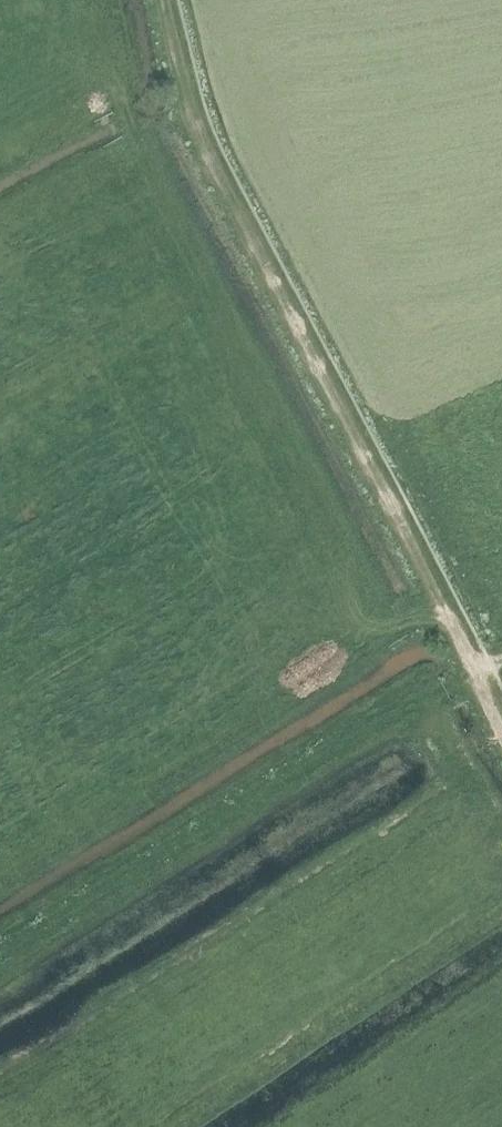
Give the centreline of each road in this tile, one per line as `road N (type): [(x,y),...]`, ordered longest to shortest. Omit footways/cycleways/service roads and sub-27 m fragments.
road 1 (track): [(501,725),(168,96),(150,0)]

